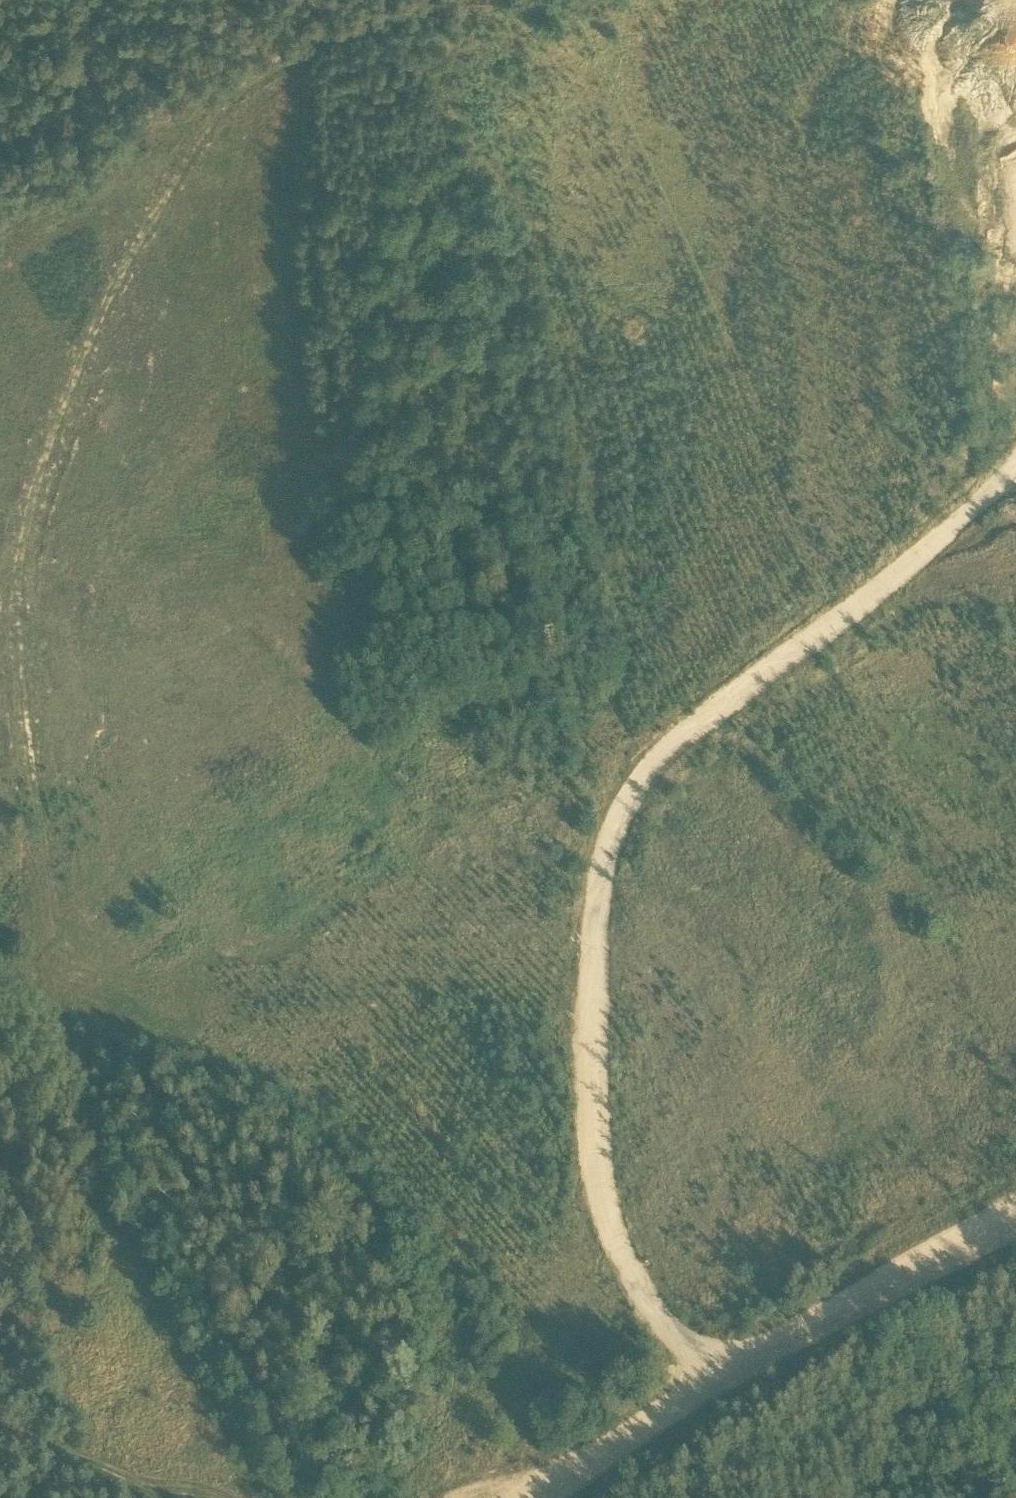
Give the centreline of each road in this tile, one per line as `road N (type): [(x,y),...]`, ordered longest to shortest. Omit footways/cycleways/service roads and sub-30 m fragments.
road 1 (track): [(283,56),(251,82),(187,160),(97,323),(27,516),(15,614)]
road 2 (track): [(1015,1224),(701,1383),(541,1497)]
road 3 (track): [(597,947),(601,1187),(652,1322),(701,1383)]
road 4 (track): [(0,969),(40,950),(62,927),(15,614),(0,610)]
road 5 (track): [(170,1497),(0,1437)]

